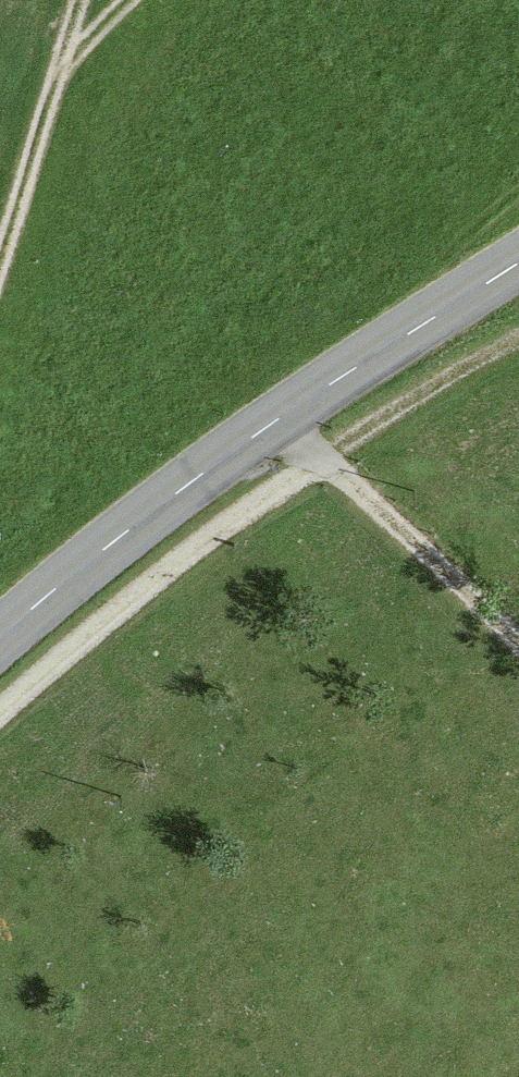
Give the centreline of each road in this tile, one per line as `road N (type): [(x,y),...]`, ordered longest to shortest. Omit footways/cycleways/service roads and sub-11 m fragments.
road 1 (unclassified): [(518,265),(282,422),(88,567),(0,645)]
road 2 (track): [(518,654),(282,422)]
road 3 (track): [(0,262),(81,0)]

